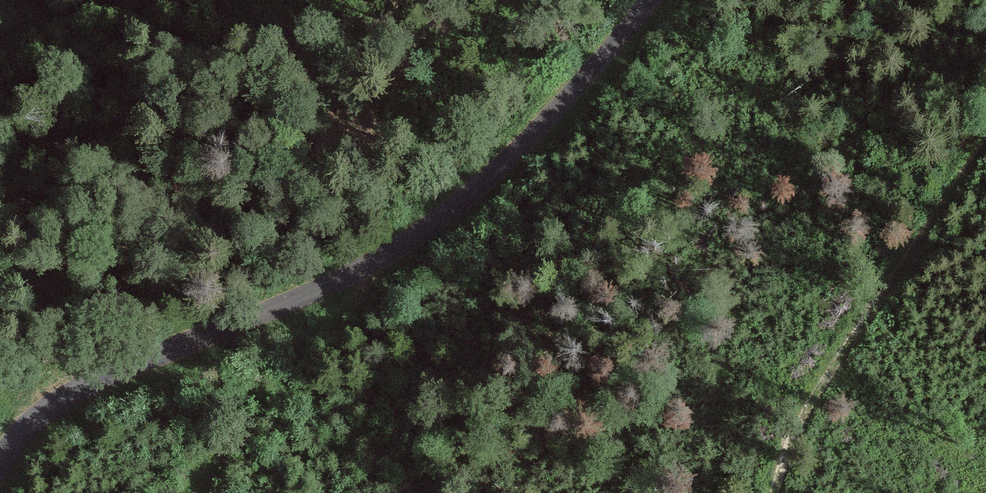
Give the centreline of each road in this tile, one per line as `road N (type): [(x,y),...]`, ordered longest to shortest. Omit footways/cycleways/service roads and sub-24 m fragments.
road 1 (tertiary): [(0,466),(39,423),(84,392),(320,294),(418,237),(516,155),(653,0)]
road 2 (track): [(776,492),(856,331),(985,153)]
road 3 (track): [(198,492),(390,257)]

